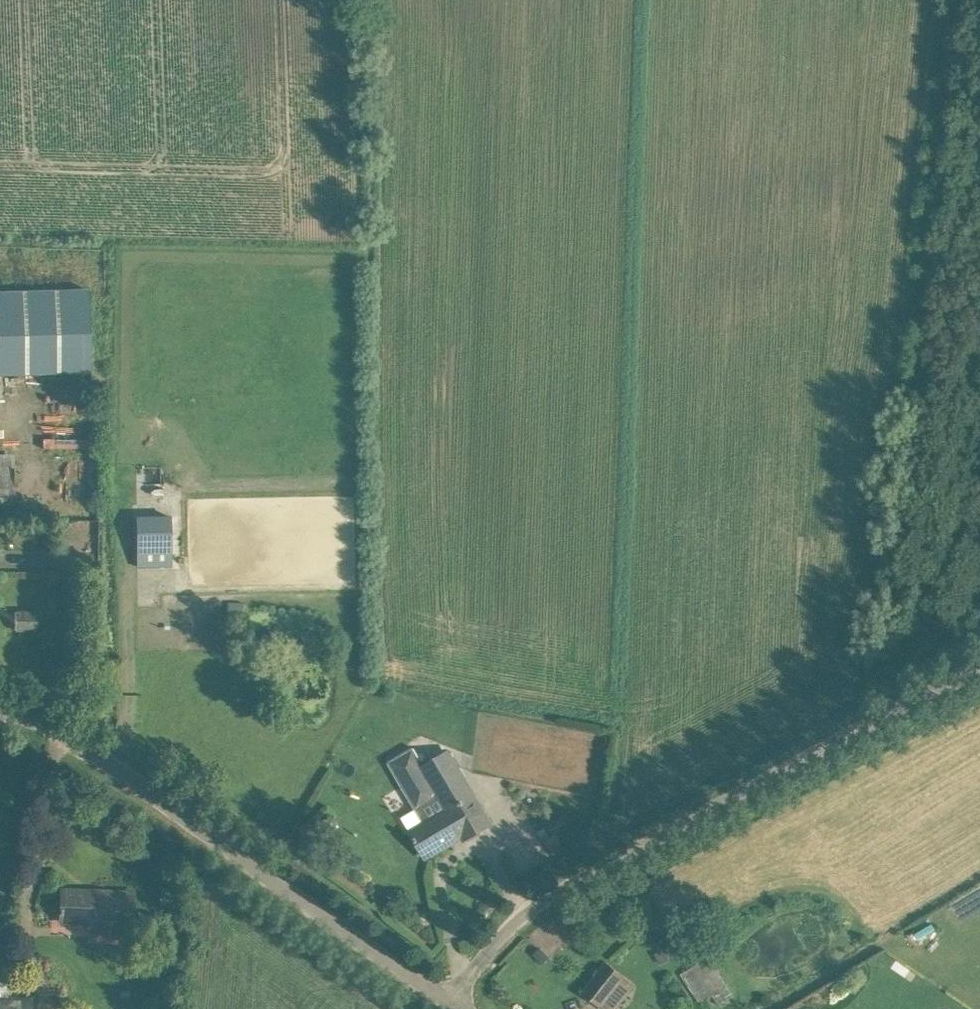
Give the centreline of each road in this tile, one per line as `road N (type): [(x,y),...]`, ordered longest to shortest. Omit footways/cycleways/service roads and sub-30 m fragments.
road 1 (unclassified): [(450,1001),(517,918),(563,888),(979,663)]
road 2 (unclassified): [(450,1001),(0,703)]

